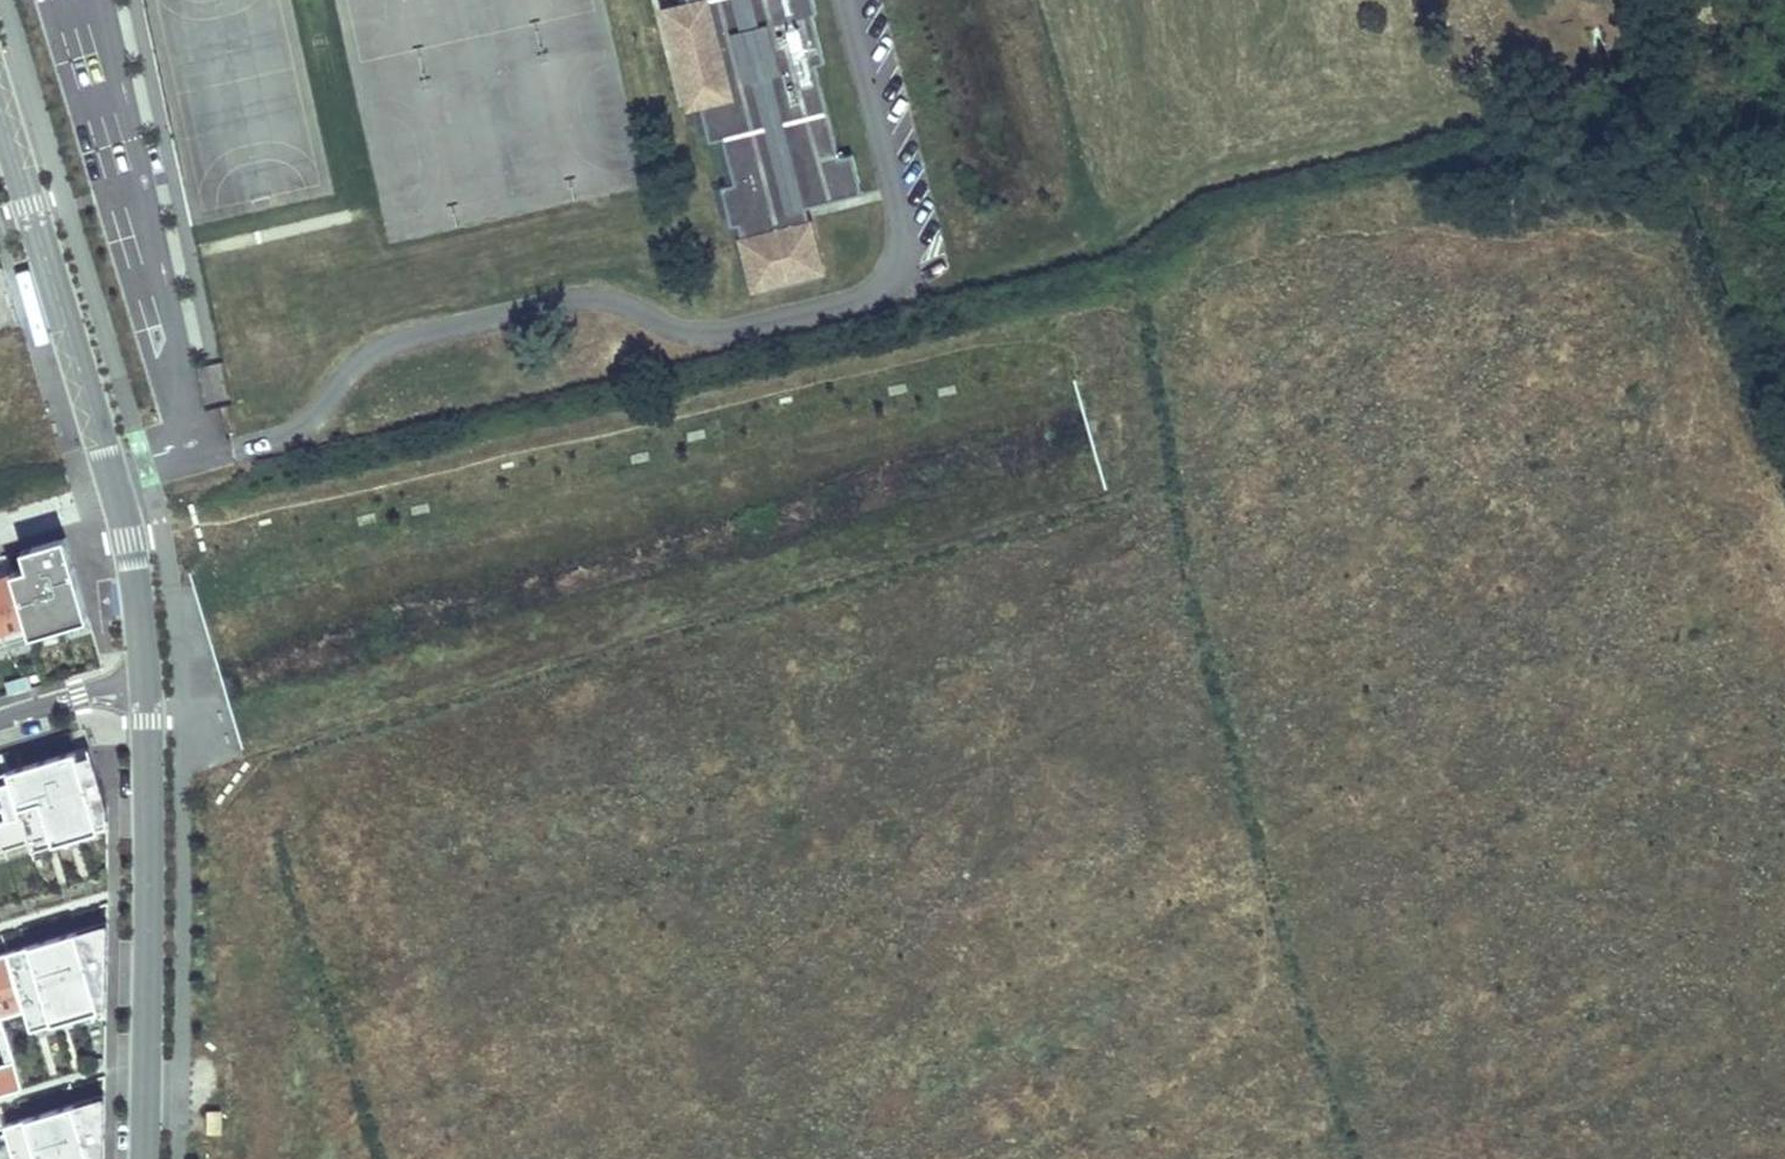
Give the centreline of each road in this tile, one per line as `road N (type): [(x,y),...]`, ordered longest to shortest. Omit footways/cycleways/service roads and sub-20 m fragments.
road 1 (unclassified): [(147,688),(131,541),(0,100)]
road 2 (unclassified): [(145,1158),(147,688)]
road 3 (residential): [(147,688),(80,697),(0,721)]

